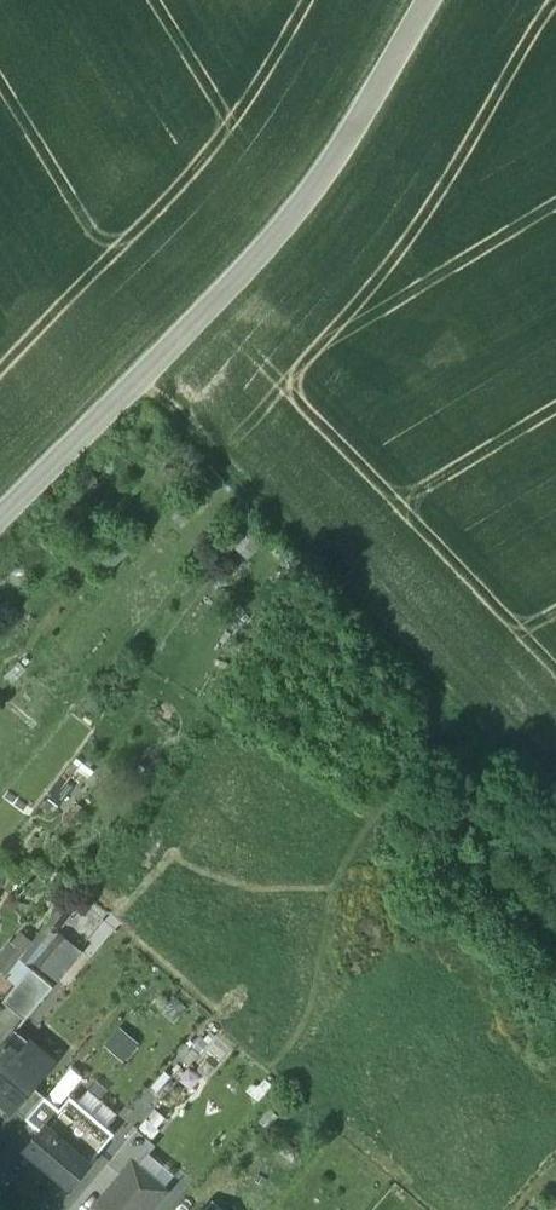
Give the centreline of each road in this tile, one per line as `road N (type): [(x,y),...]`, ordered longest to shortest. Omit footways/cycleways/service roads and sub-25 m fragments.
road 1 (track): [(145,374),(555,802)]
road 2 (unclassified): [(145,374),(274,241),(342,151),(427,0)]
road 3 (residential): [(0,527),(145,374)]

